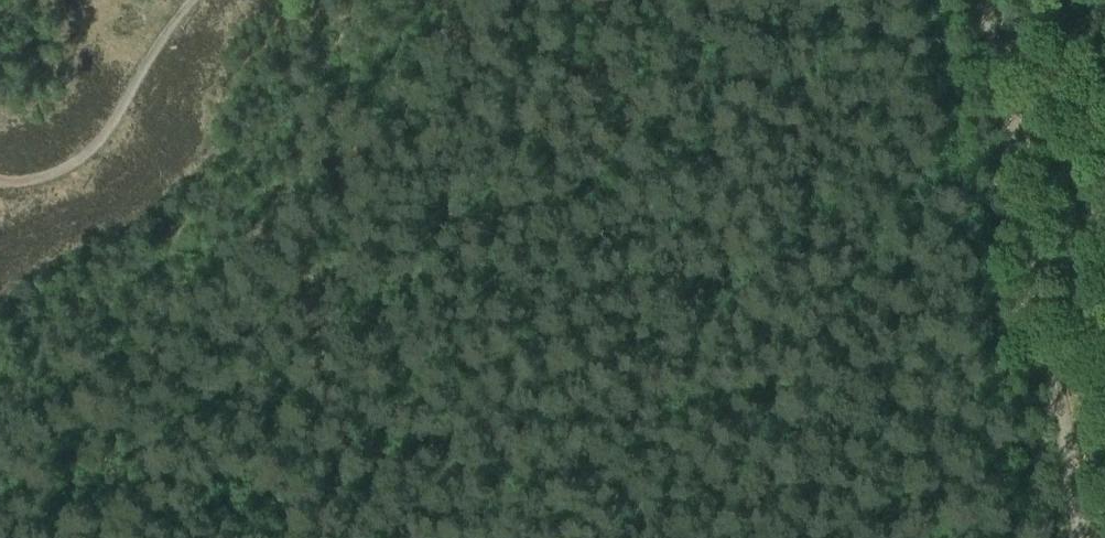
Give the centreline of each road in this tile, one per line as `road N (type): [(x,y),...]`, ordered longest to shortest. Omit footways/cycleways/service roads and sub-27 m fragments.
road 1 (track): [(1088,537),(977,0)]
road 2 (track): [(0,182),(39,179),(77,159),(190,0)]

